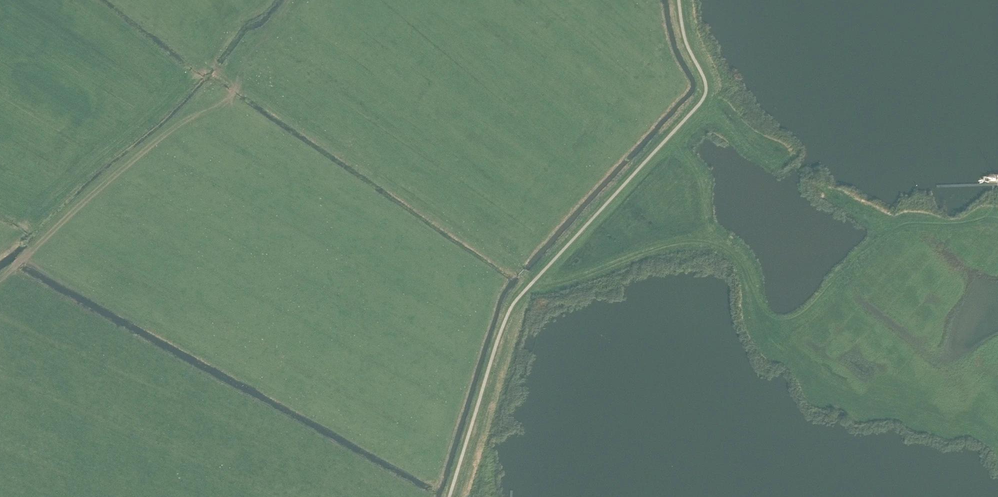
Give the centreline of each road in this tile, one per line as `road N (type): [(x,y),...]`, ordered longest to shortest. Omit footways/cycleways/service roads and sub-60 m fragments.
road 1 (track): [(536,279),(565,281),(698,241),(723,248),(775,320),(789,320),(884,235),(907,224),(997,217)]

